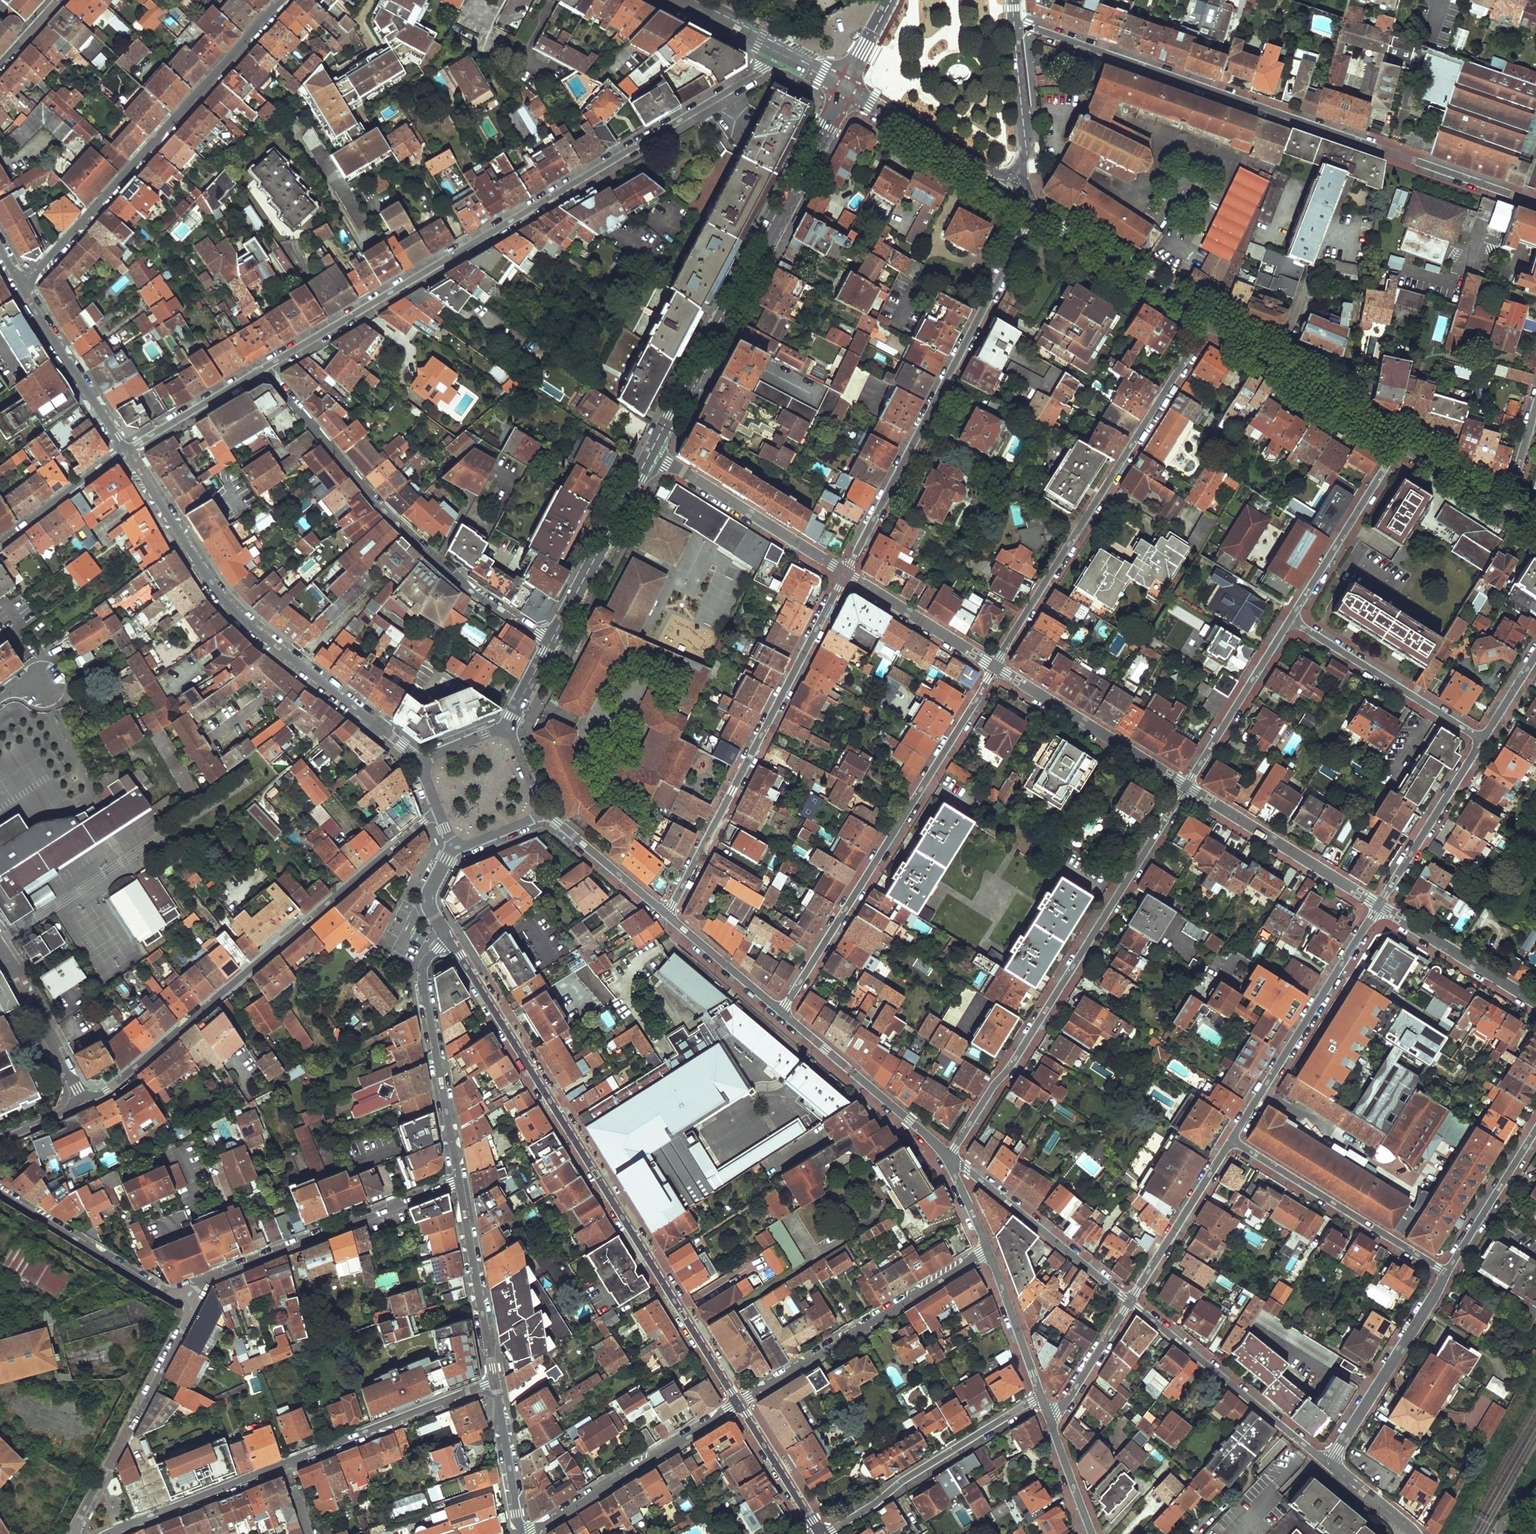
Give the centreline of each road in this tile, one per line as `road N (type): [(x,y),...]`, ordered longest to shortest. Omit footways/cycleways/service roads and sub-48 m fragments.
road 1 (residential): [(265,367),(763,69),(774,52)]
road 2 (residential): [(1015,28),(1535,204)]
road 3 (residential): [(449,940),(739,1404)]
road 4 (residential): [(85,1102),(136,1071),(439,814)]
road 5 (residential): [(947,1156),(1186,786)]
road 6 (residential): [(125,450),(231,605),(420,760)]
road 7 (residential): [(494,1383),(111,1533)]
road 8 (residential): [(1037,211),(846,574)]
road 9 (residential): [(651,451),(844,90)]
road 10 (residential): [(782,1013),(995,667)]
road 11 (residential): [(1209,323),(995,667)]
road 12 (residential): [(553,647),(413,539),(265,367)]
road 13 (residential): [(21,286),(281,0)]
road 14 (residential): [(846,574),(666,914)]
road 15 (residential): [(191,1305),(209,1279),(457,1182)]
road 16 (residential): [(989,1251),(739,1404)]
road 17 (residential): [(1379,906),(1232,1140)]
road 18 (residential): [(822,1533),(1042,1398)]
road 19 (residential): [(1329,1465),(1130,1302)]
road 20 (residential): [(191,1305),(76,1533)]
road 21 (residential): [(457,1182),(421,977),(449,940)]
road 22 (residential): [(1232,1140),(1446,1273)]
road 23 (residential): [(739,1404),(526,1533)]
road 24 (residential): [(1130,1302),(947,1156)]
road 25 (residential): [(651,451),(846,574)]
road 26 (residential): [(1483,740),(1290,619)]
road 27 (residential): [(1186,786),(1379,906)]
road 28 (secondary): [(1209,323),(1401,441)]
road 29 (residential): [(995,667),(1186,786)]
road 30 (residential): [(1329,1465),(1446,1273)]
road 31 (residential): [(0,1191),(191,1305)]
road 32 (residential): [(553,647),(651,451)]
road 33 (residential): [(947,1156),(782,1013)]
road 34 (residential): [(1401,441),(1290,619)]
road 35 (secondary): [(1037,211),(1209,323)]
road 36 (residential): [(494,1383),(457,1182)]
road 37 (residential): [(1290,619),(1186,786)]
road 38 (residential): [(1379,906),(1483,740)]
road 39 (residential): [(21,286),(125,450)]
road 40 (residential): [(1232,1140),(1130,1302)]
road 41 (residential): [(1535,1001),(1379,906)]
road 42 (residential): [(0,946),(85,1102)]
road 43 (residential): [(846,574),(995,667)]
road 44 (residential): [(1446,1273),(1535,1129)]
road 45 (residential): [(125,450),(265,367)]
road 46 (secondary): [(844,90),(983,174)]
road 47 (residential): [(666,914),(543,813)]
road 48 (residential): [(1042,1398),(989,1251)]
road 49 (residential): [(125,450),(0,541)]
road 50 (residential): [(782,1013),(666,914)]
road 51 (residential): [(521,1533),(494,1383)]
road 52 (residential): [(739,1404),(820,1533)]
road 53 (residential): [(1130,1302),(1070,1398),(1048,1414)]
road 54 (secondary): [(1022,159),(1015,28)]
road 55 (residential): [(1092,1533),(1048,1414)]
road 56 (secondary): [(1401,441),(1505,505)]

